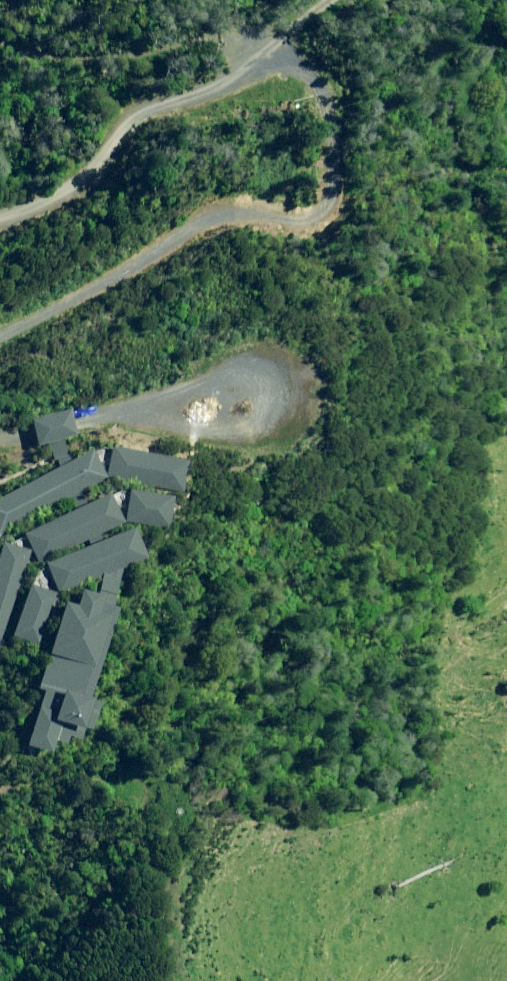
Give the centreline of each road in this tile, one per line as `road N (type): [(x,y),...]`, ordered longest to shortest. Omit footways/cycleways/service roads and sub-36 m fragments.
road 1 (unclassified): [(0,335),(204,220),(315,217),(327,204),(324,98),(280,60),(233,69),(161,102),(83,184),(0,216)]
road 2 (unclassified): [(236,402),(0,437)]

